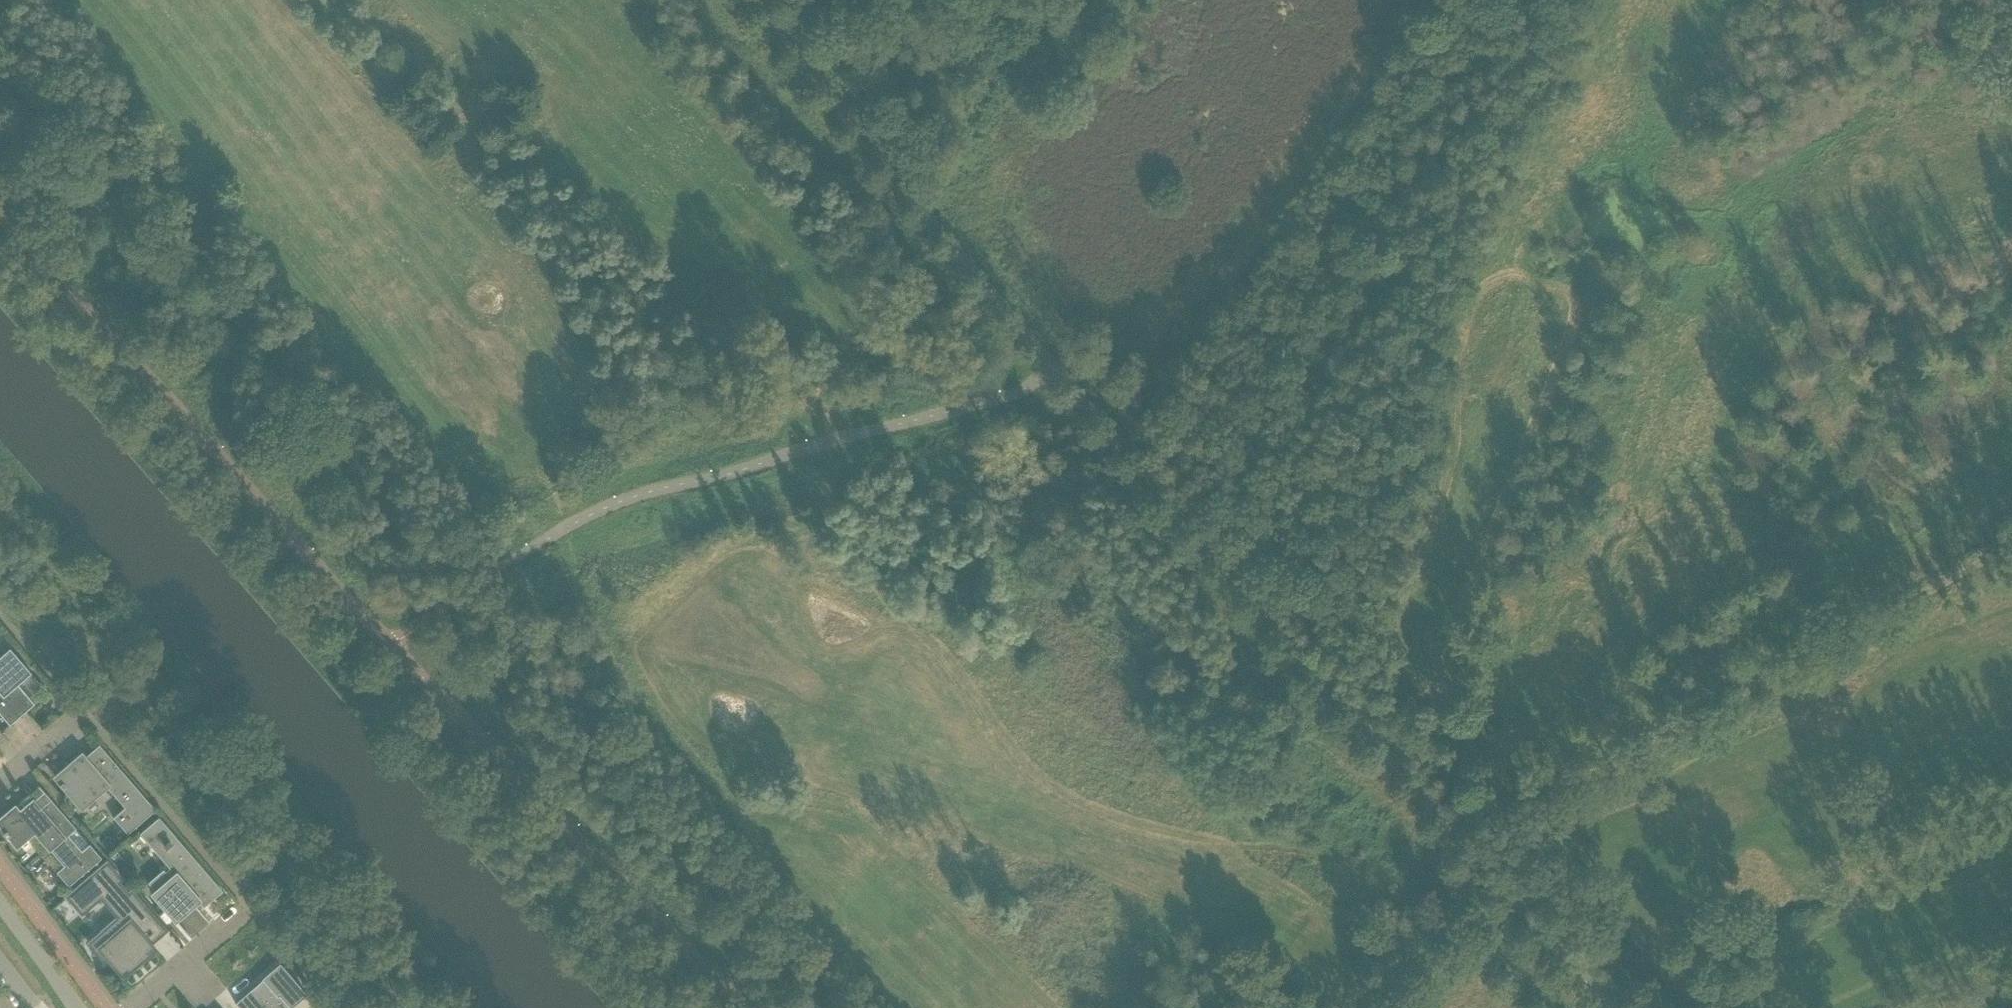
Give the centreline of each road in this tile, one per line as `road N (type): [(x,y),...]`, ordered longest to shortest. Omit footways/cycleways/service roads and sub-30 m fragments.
road 1 (residential): [(134,1007),(250,908)]
road 2 (tertiary): [(74,1007),(0,909)]

